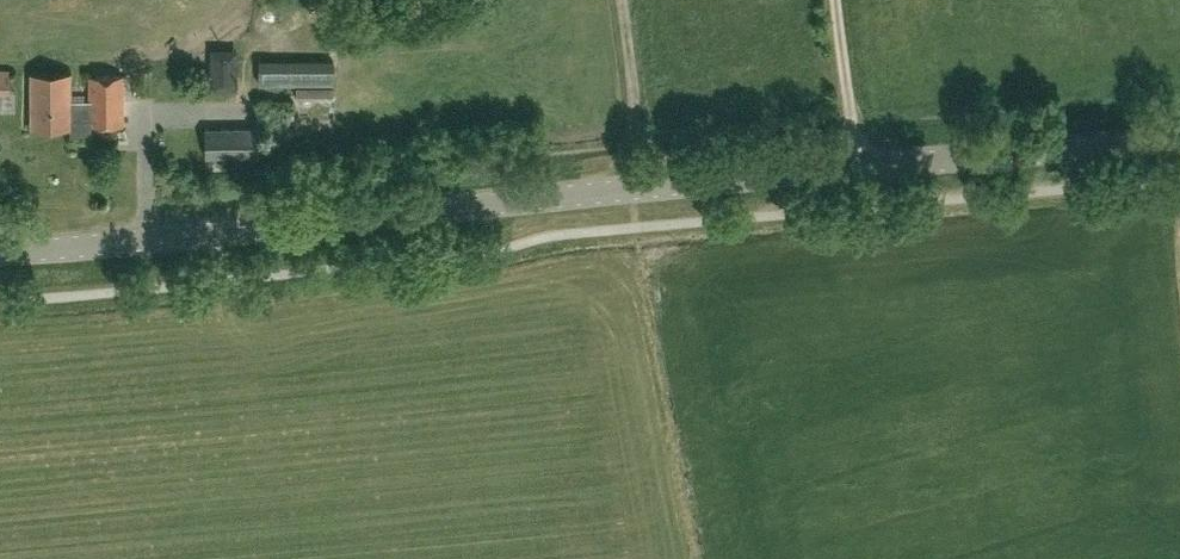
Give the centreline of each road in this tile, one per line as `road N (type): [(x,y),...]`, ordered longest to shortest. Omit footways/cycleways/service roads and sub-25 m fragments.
road 1 (tertiary): [(0,247),(1179,140)]
road 2 (track): [(842,0),(867,167)]

